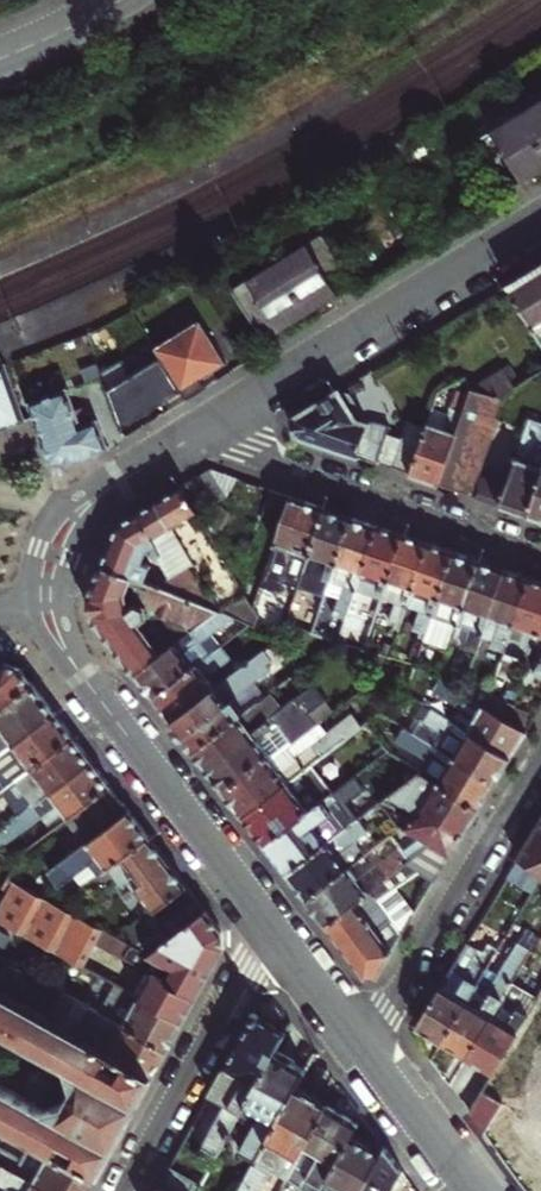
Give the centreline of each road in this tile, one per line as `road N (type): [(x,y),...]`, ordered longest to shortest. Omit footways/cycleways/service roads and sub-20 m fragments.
road 1 (residential): [(197,434),(540,220)]
road 2 (residential): [(269,923),(70,661),(44,600)]
road 3 (residential): [(540,556),(197,434)]
road 4 (residential): [(362,1047),(540,754)]
road 5 (residential): [(269,923),(121,1190)]
road 6 (residential): [(44,600),(50,557),(66,526),(106,490),(197,434)]
road 7 (residential): [(471,1190),(362,1047)]
road 8 (residential): [(362,1047),(269,923)]
road 9 (secondary): [(0,58),(120,0)]

